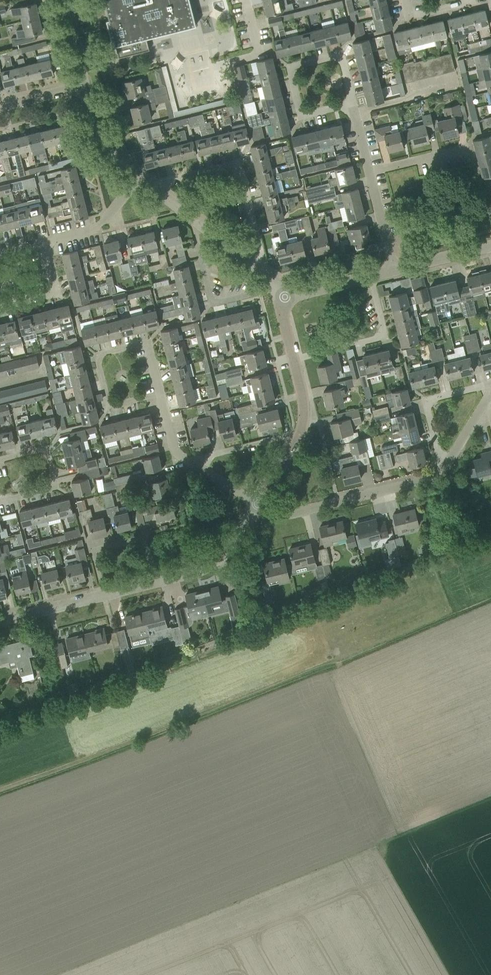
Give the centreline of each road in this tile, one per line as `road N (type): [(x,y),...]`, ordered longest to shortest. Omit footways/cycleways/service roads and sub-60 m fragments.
road 1 (residential): [(256,267),(262,253),(238,165),(166,181),(159,192)]
road 2 (residential): [(258,504),(295,512),(442,470)]
road 3 (residential): [(160,394),(109,407),(96,356),(148,343)]
road 4 (residential): [(353,103),(302,114),(292,68),(342,56)]
road 5 (residential): [(293,358),(381,335),(370,277)]
road 6 (residential): [(275,281),(212,304),(200,223)]
road 7 (residential): [(0,461),(46,449),(55,486),(0,499)]
road 8 (residential): [(490,384),(425,400),(442,470)]
road 9 (unclassified): [(156,582),(216,563),(258,504)]
road 10 (residential): [(156,582),(139,541),(100,550),(105,595)]
road 11 (residential): [(138,176),(101,223),(43,245)]

